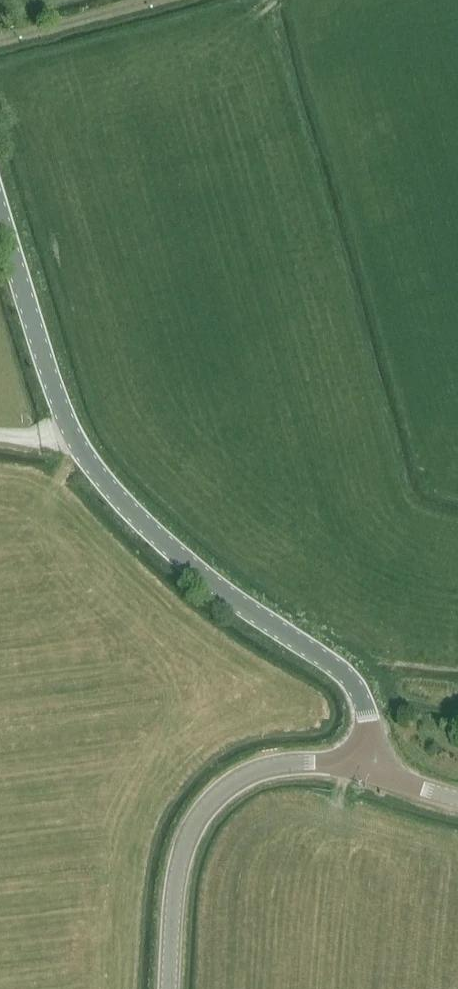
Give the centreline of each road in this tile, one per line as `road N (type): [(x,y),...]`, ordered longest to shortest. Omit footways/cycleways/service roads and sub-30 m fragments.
road 1 (tertiary): [(367,771),(369,722),(354,685),(225,593),(94,468),(62,412),(0,212)]
road 2 (secondary): [(169,988),(177,878),(208,806),(267,767),(312,762),(367,771)]
road 3 (track): [(0,44),(162,0)]

